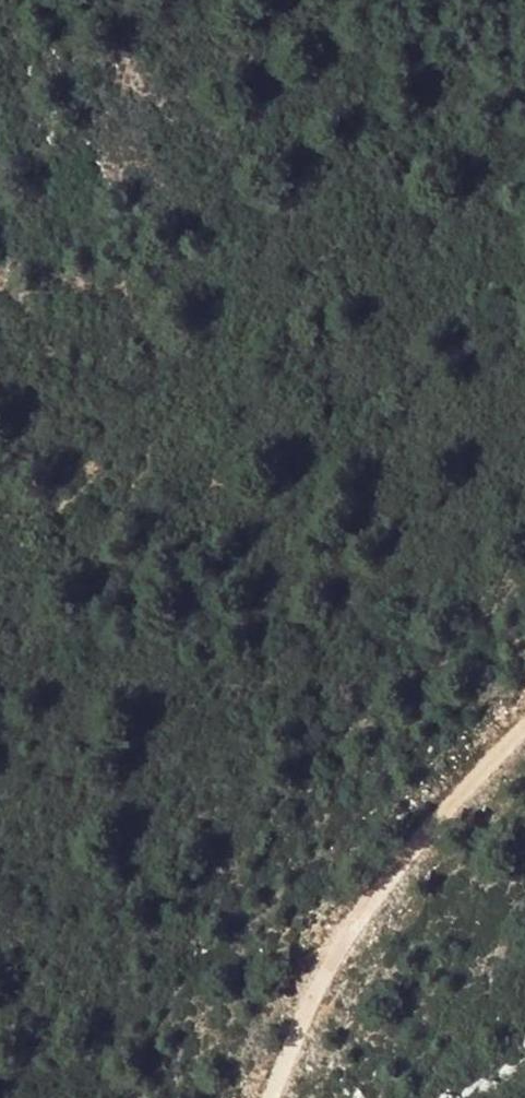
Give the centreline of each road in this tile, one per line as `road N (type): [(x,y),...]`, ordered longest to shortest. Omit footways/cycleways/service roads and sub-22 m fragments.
road 1 (track): [(268,1097),(353,935),(524,718)]

